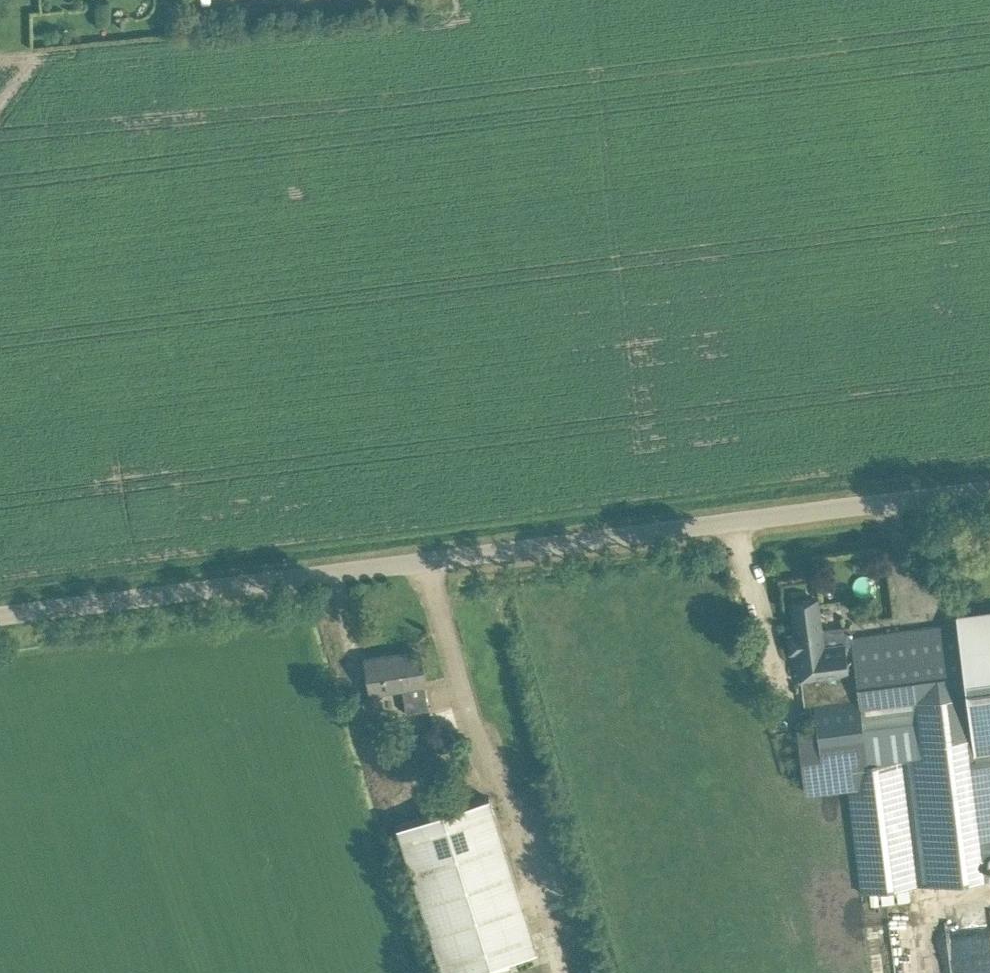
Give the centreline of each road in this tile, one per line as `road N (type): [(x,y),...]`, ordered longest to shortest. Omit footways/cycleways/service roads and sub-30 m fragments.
road 1 (unclassified): [(0,618),(989,496)]

